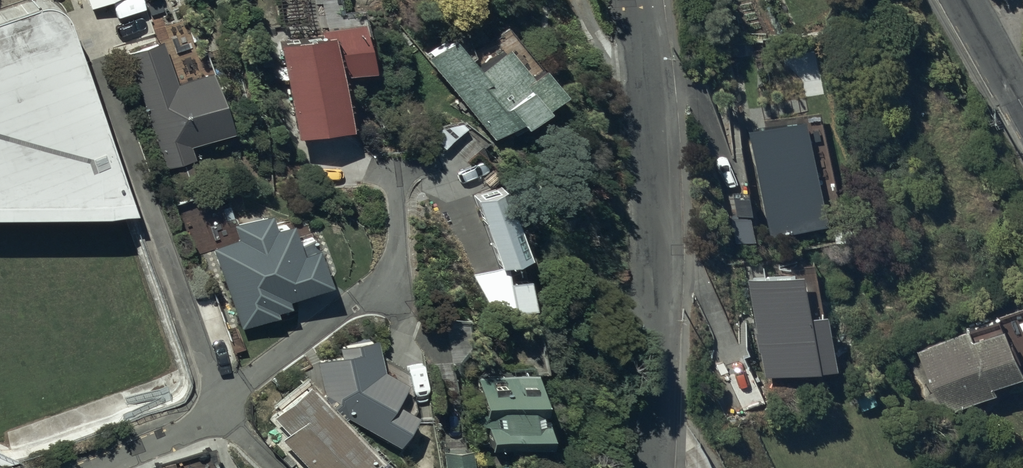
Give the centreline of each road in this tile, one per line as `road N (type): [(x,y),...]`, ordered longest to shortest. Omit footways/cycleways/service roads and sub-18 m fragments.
road 1 (residential): [(650,467),(655,247),(641,0)]
road 2 (residential): [(212,409),(382,283),(397,257),(401,193)]
road 3 (residential): [(99,467),(151,448),(212,409)]
road 4 (residential): [(1022,109),(962,0)]

